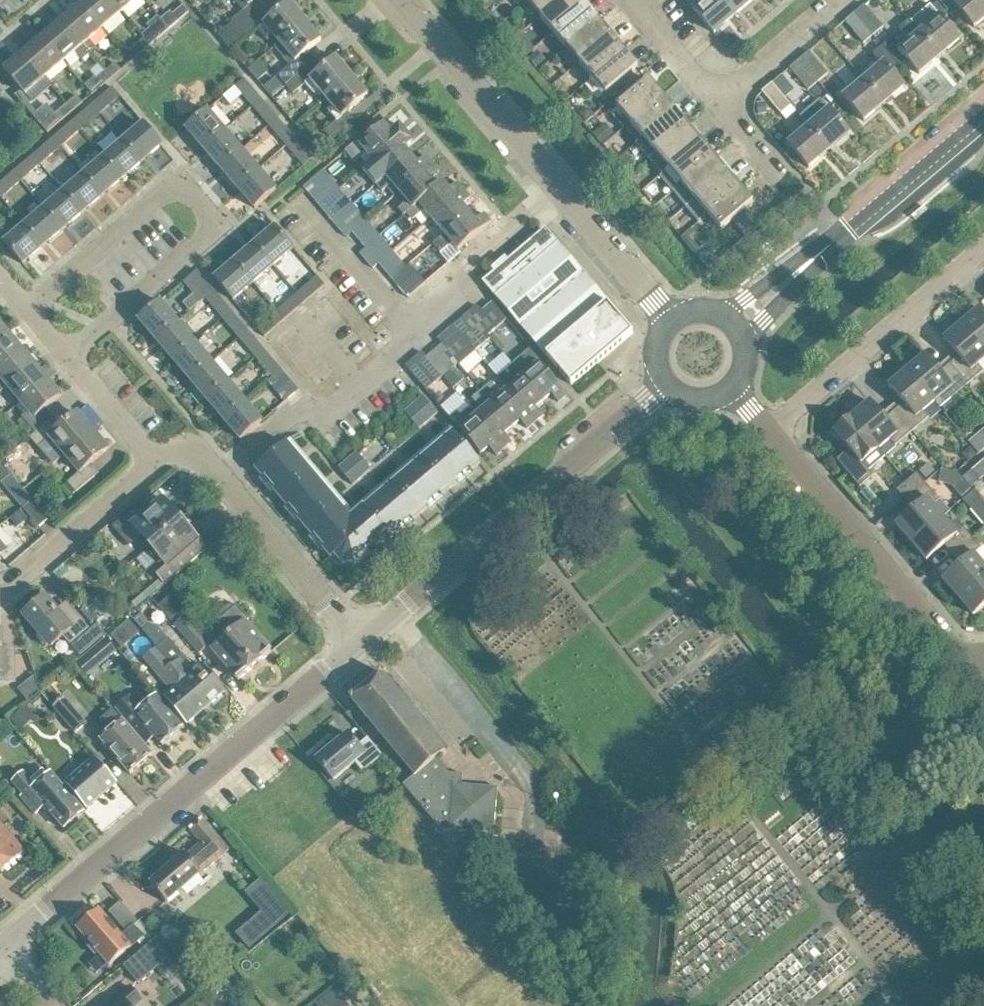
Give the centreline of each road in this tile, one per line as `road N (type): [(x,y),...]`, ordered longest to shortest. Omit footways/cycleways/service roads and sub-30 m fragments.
road 1 (unclassified): [(0,948),(360,641)]
road 2 (residential): [(27,309),(179,182),(218,226),(68,358)]
road 3 (unclassified): [(392,614),(670,378)]
road 4 (unclassified): [(727,329),(983,113)]
road 5 (unclassified): [(971,675),(771,428)]
road 6 (residential): [(392,614),(536,798),(531,880)]
road 7 (residential): [(771,428),(983,248)]
road 8 (unclassified): [(564,194),(398,0)]
road 9 (residential): [(221,476),(300,412),(337,409),(416,338)]
road 10 (residential): [(360,641),(221,476)]
road 11 (residential): [(416,338),(425,308),(564,194)]
road 12 (residential): [(0,588),(147,461)]
road 13 (unclassified): [(677,325),(564,194)]
road 14 (residential): [(416,338),(305,217)]
road 15 (residential): [(840,0),(719,104)]
road 16 (residential): [(719,104),(632,0)]
road 17 (residential): [(147,461),(68,358)]

